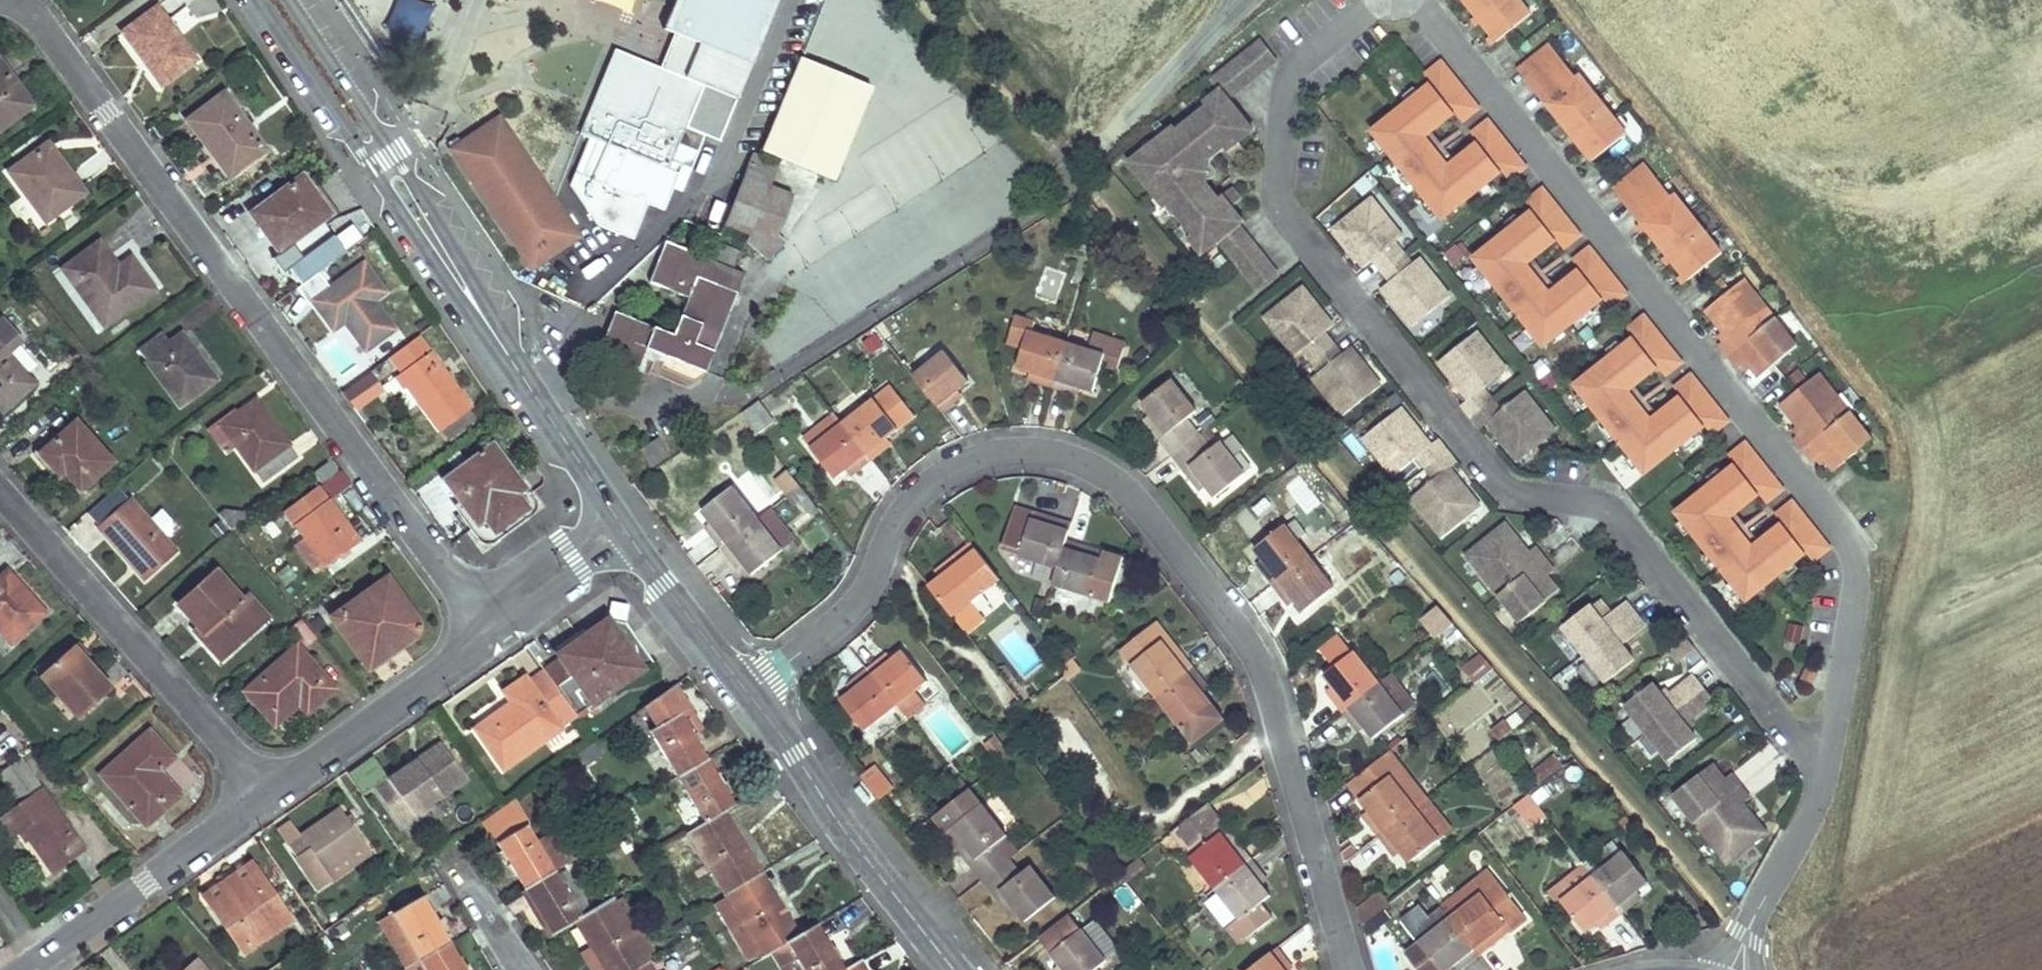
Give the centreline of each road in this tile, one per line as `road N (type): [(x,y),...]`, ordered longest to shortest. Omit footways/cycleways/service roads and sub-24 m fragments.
road 1 (residential): [(749,687),(844,609),(900,507),(931,475),(995,449),(1066,452),(1139,495),(1249,649),(1353,969)]
road 2 (residential): [(1823,767),(1865,557),(1410,0)]
road 3 (residential): [(485,623),(21,0)]
road 4 (residential): [(1408,0),(1300,73),(1304,211),(1316,250),(1504,489),(1606,502)]
road 5 (tertiary): [(274,0),(624,529)]
road 6 (residential): [(262,797),(0,490)]
road 7 (tertiary): [(749,687),(954,969)]
road 8 (residential): [(1606,502),(1823,767)]
road 9 (residential): [(24,969),(262,797)]
road 10 (residential): [(485,623),(455,660),(262,797)]
road 11 (residential): [(1728,969),(1812,821),(1823,767)]
road 12 (tertiary): [(624,529),(749,687)]
road 13 (residential): [(624,529),(485,623)]

